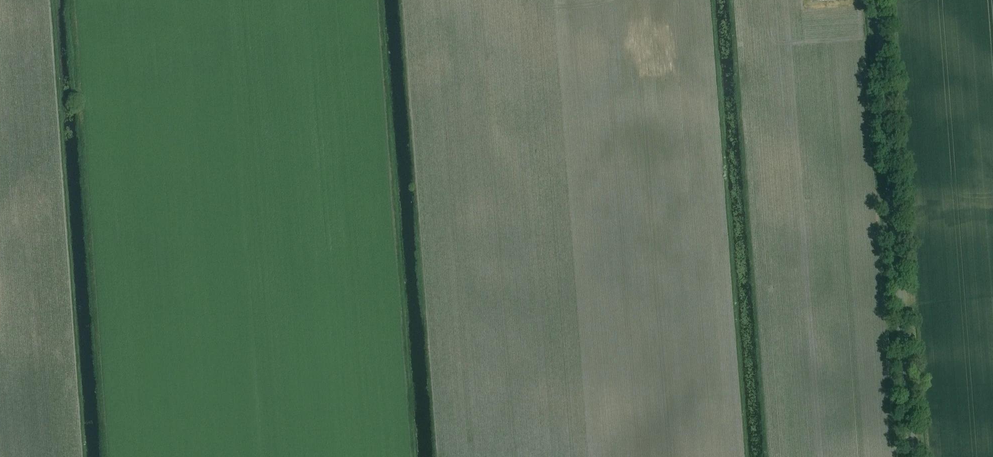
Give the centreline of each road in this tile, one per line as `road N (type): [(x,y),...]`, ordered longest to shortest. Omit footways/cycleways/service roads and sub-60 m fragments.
road 1 (unclassified): [(911,456),(877,0)]

